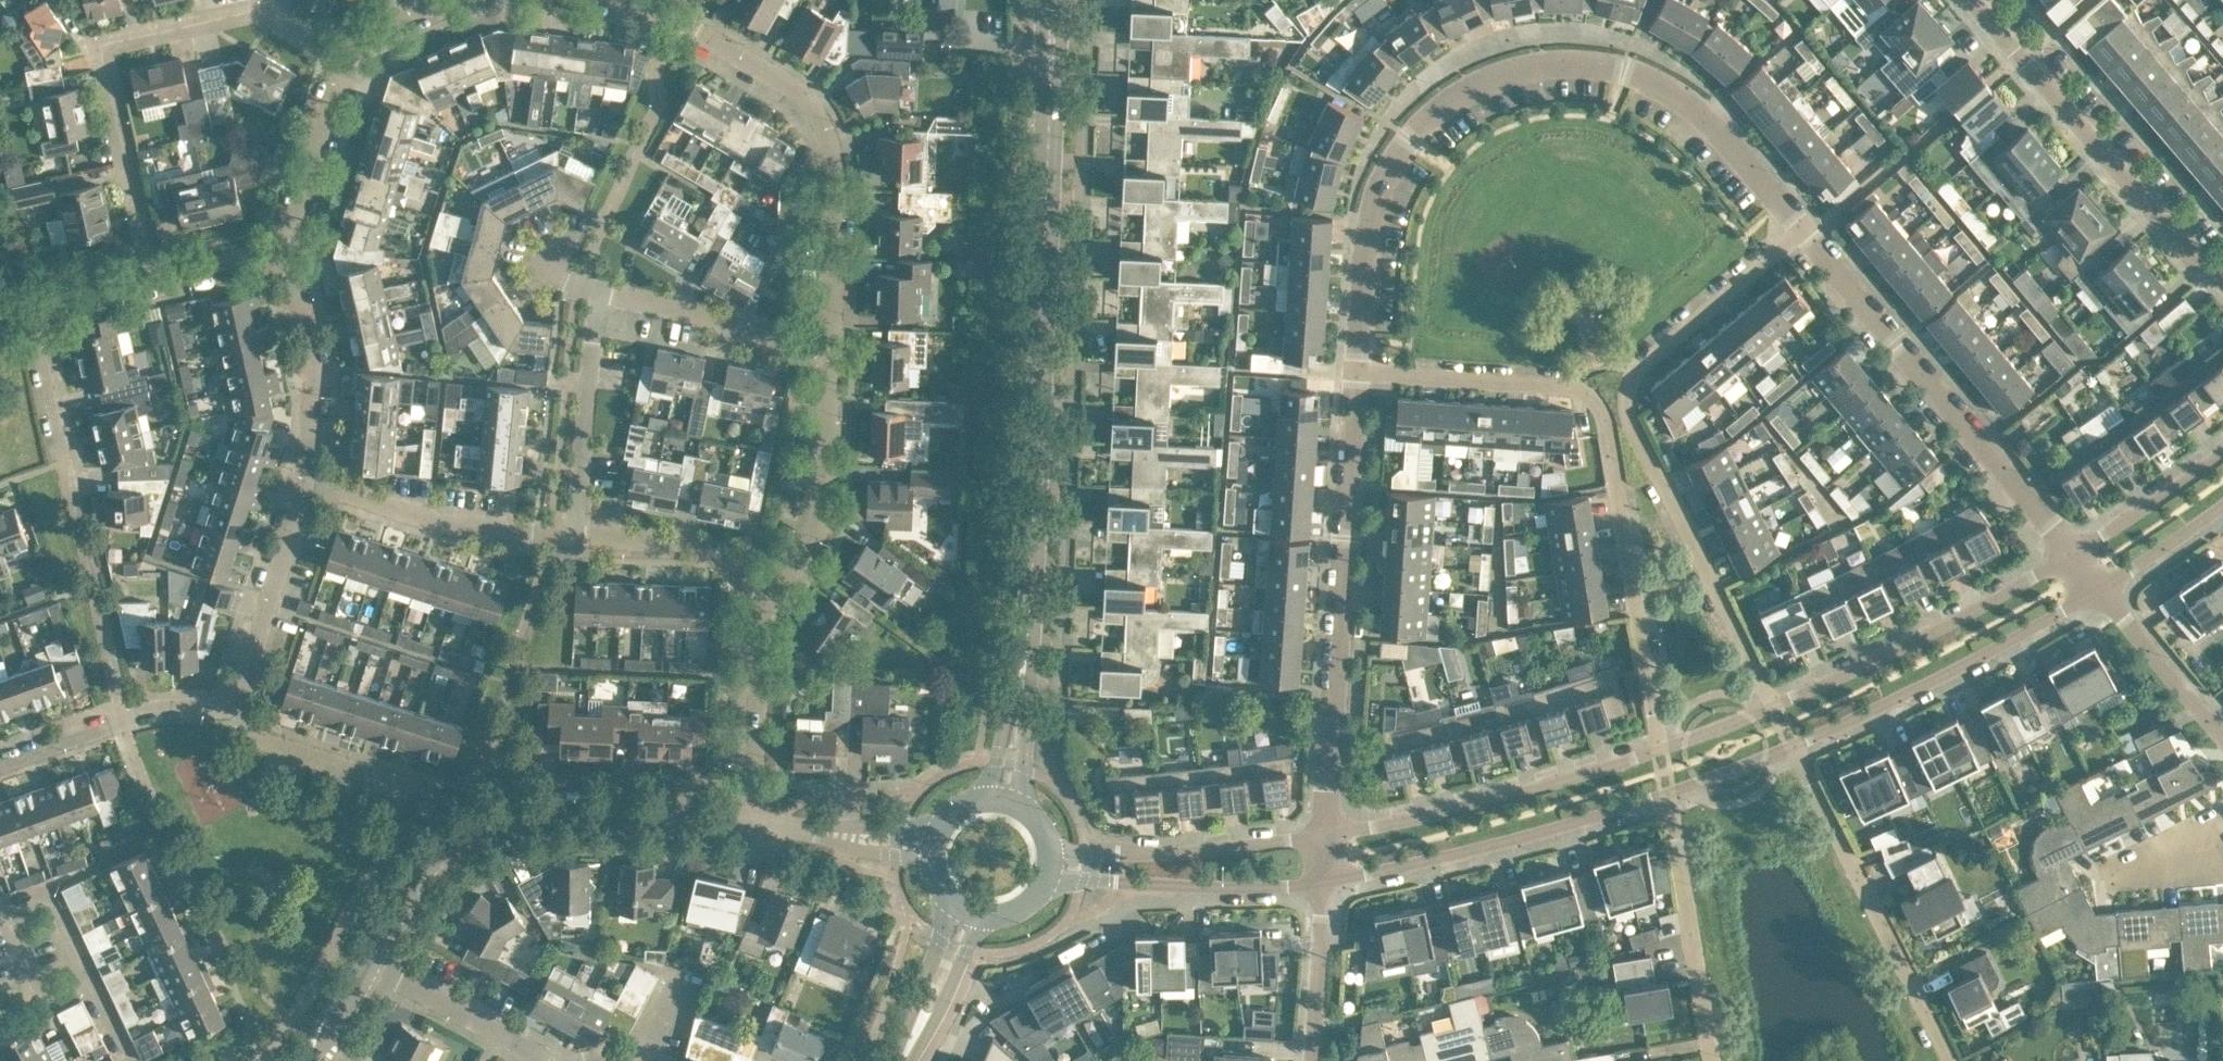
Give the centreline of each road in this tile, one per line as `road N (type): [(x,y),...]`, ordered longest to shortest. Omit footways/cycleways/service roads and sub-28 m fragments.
road 1 (tertiary): [(1006,793),(1032,577),(1052,0)]
road 2 (residential): [(1802,229),(1716,127),(1633,72),(1576,63),(1513,70),(1449,102),(1404,147),(1378,195),(1358,370)]
road 3 (residential): [(1659,746),(1607,424),(1596,401),(1566,386),(1358,370)]
road 4 (residential): [(153,278),(106,48),(257,12),(347,62)]
road 5 (residential): [(1358,370),(1326,835)]
road 6 (residential): [(630,0),(780,77),(814,108),(837,178),(831,349)]
road 7 (unclassified): [(751,821),(581,805),(489,817),(442,848),(411,883),(368,963)]
road 8 (residential): [(2072,552),(1802,229)]
road 9 (residential): [(2222,279),(2192,256),(1973,0)]
road 10 (residential): [(1952,1060),(1793,743)]
road 11 (residential): [(1324,879),(1521,837),(1667,791)]
road 12 (residential): [(1659,746),(1509,795),(1326,835)]
road 13 (residential): [(1793,743),(2100,587)]
road 14 (residential): [(2072,552),(1915,639),(1773,703)]
road 15 (residential): [(1773,703),(1627,404)]
road 16 (residential): [(574,535),(439,521),(304,478)]
road 17 (residential): [(1051,879),(1210,886),(1324,879)]
road 18 (residential): [(1712,1060),(1667,791)]
road 19 (residential): [(1326,835),(1205,849),(1055,852)]
road 20 (residential): [(831,349),(823,511),(777,592)]
road 21 (residential): [(1802,229),(1642,365),(1627,404)]
road 22 (residential): [(603,291),(574,535)]
road 23 (residential): [(304,478),(313,367),(280,243)]
road 24 (residential): [(228,702),(241,687),(304,478)]
road 25 (residential): [(0,762),(137,713),(228,702)]
road 26 (residential): [(831,349),(764,339),(699,312),(603,291)]
road 27 (residential): [(777,592),(762,632),(751,821)]
road 28 (residential): [(2222,815),(2119,867),(2124,877),(2222,869)]
road 29 (residential): [(777,592),(697,541),(574,535)]
road 30 (residential): [(413,788),(263,738),(228,702)]
road 31 (residential): [(543,1060),(368,963)]
road 32 (residential): [(70,498),(73,466),(36,305)]
road 33 (residential): [(2222,737),(2100,587)]
road 34 (residential): [(280,243),(347,62)]
road 35 (residential): [(1324,879),(1312,1060)]
road 36 (residential): [(2222,452),(2072,552)]
road 37 (unclassified): [(929,847),(751,821)]
road 38 (tertiary): [(955,907),(895,1060)]
road 39 (tertiary): [(910,1060),(980,919)]
road 40 (residential): [(2100,587),(2222,505)]
road 41 (residential): [(1667,791),(1793,743)]
road 42 (residential): [(153,278),(280,243)]
road 43 (residential): [(1773,703),(1659,746)]
road 44 (residential): [(36,305),(153,278)]

